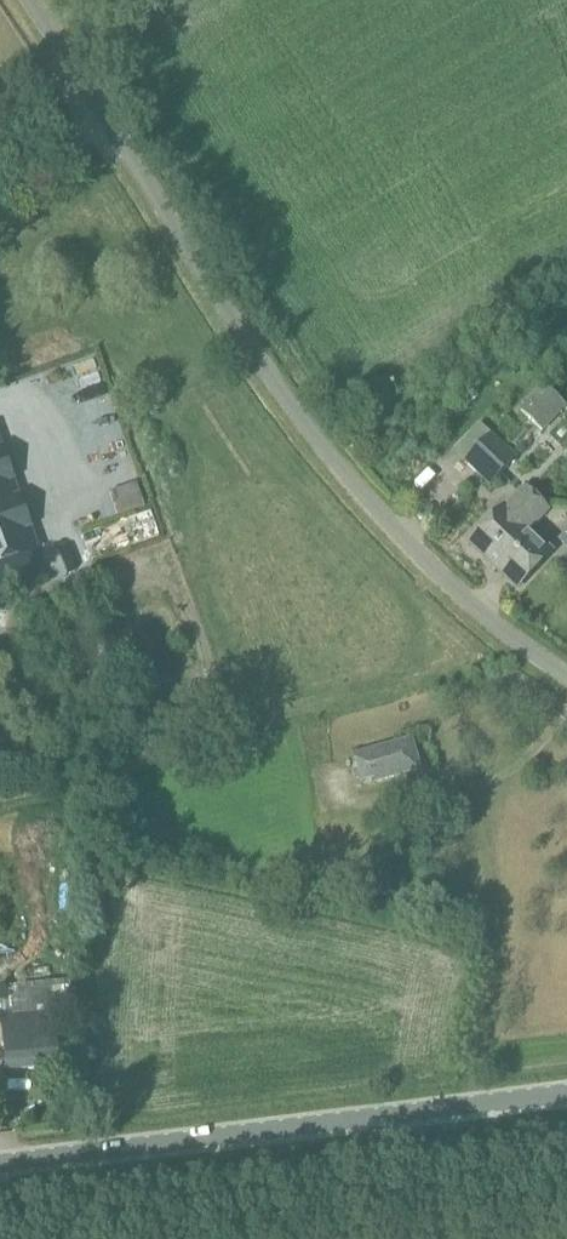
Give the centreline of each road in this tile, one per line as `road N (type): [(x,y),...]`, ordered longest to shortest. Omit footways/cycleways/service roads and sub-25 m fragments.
road 1 (unclassified): [(566,677),(476,609),(320,445),(27,0)]
road 2 (unclassified): [(0,1167),(566,1092)]

